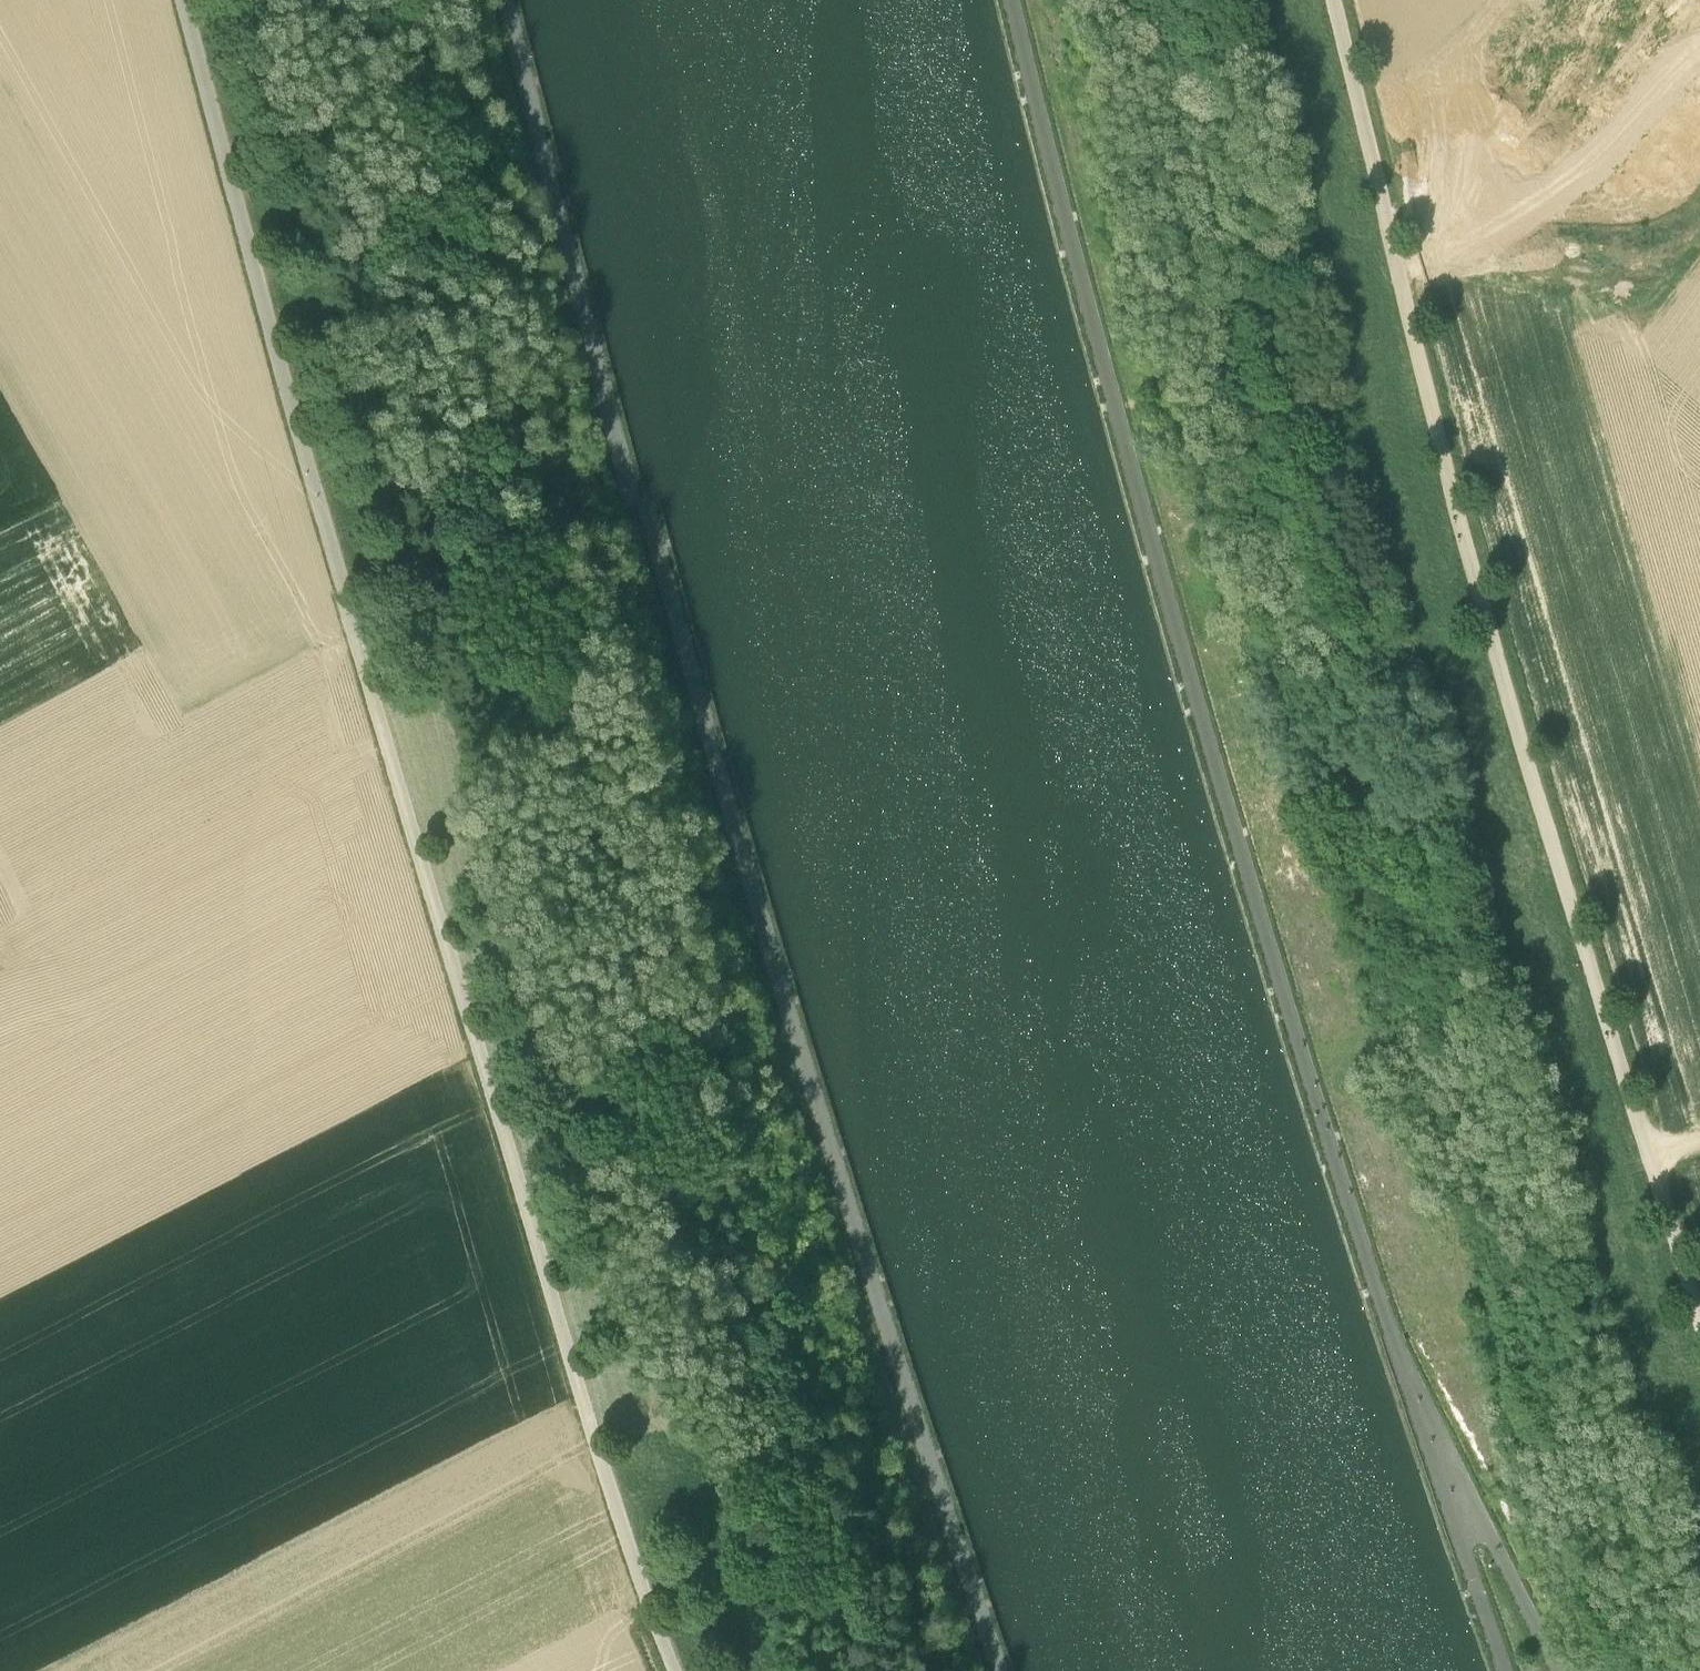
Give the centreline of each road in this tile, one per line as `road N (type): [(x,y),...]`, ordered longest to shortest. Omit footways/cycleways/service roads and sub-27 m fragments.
road 1 (unclassified): [(678,1670),(438,960),(180,0)]
road 2 (unclassified): [(1326,0),(1488,644),(1699,1336)]

